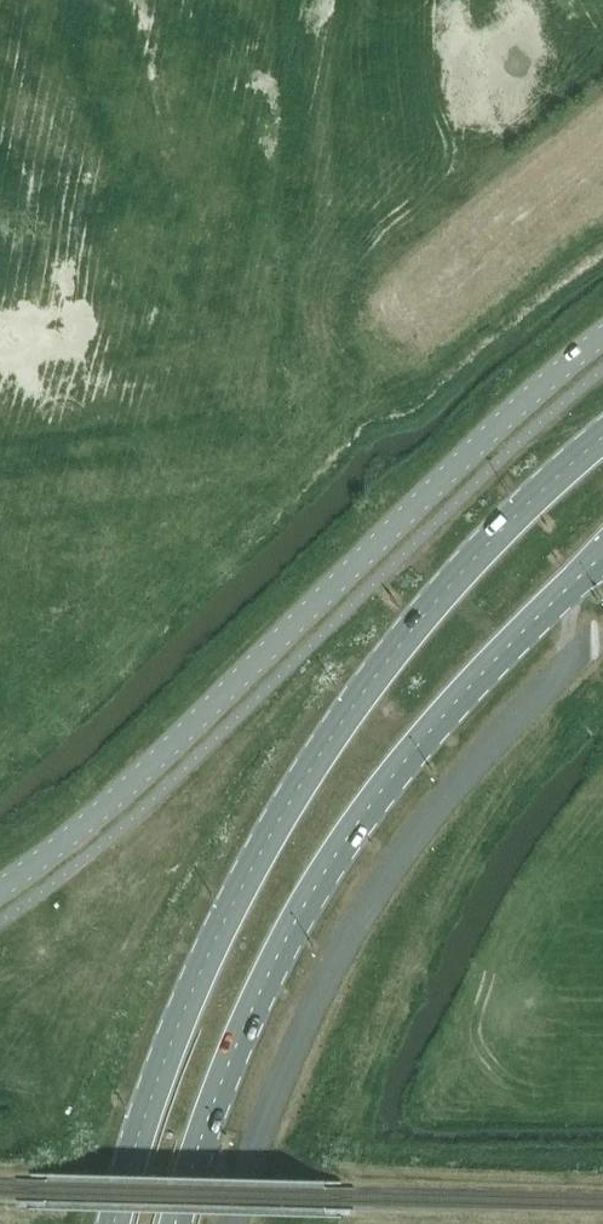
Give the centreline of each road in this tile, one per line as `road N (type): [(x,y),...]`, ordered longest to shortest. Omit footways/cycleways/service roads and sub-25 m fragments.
road 1 (primary): [(602,436),(462,571),(308,772),(176,1024),(112,1223)]
road 2 (tertiary): [(0,889),(150,768),(531,395),(602,335)]
road 3 (primary): [(174,1223),(233,1052),(304,905),(366,810),(454,705),(602,555)]

